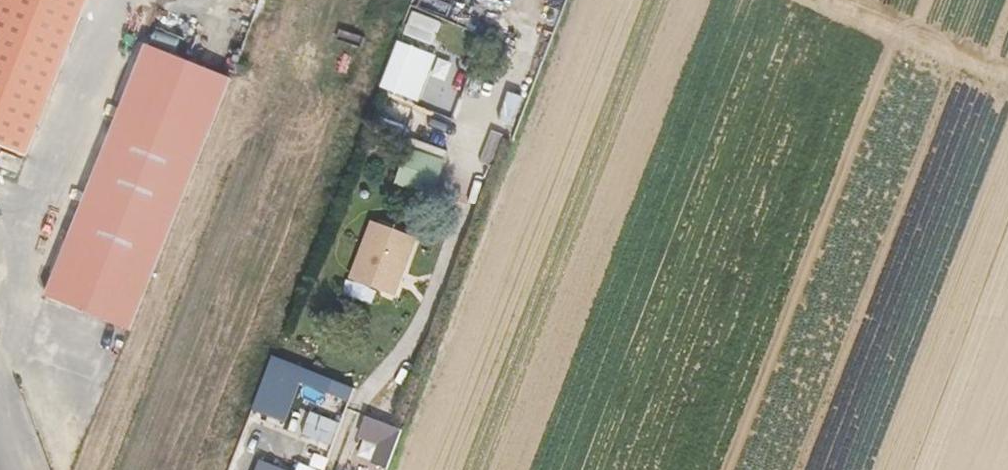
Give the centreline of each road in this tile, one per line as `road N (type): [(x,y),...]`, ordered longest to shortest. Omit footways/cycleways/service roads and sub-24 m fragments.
road 1 (track): [(209,469),(396,0)]

